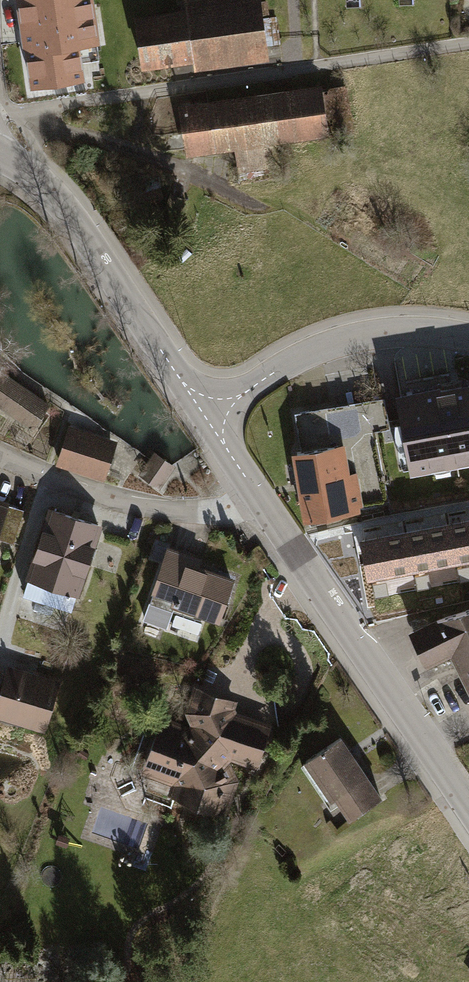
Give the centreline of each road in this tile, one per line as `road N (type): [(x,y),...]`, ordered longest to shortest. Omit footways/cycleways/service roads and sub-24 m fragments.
road 1 (tertiary): [(256,496),(468,811)]
road 2 (tertiary): [(0,154),(60,204),(184,385),(216,411)]
road 3 (residential): [(0,454),(115,505),(220,517),(256,496)]
road 4 (residential): [(216,411),(321,349),(400,333),(468,341)]

